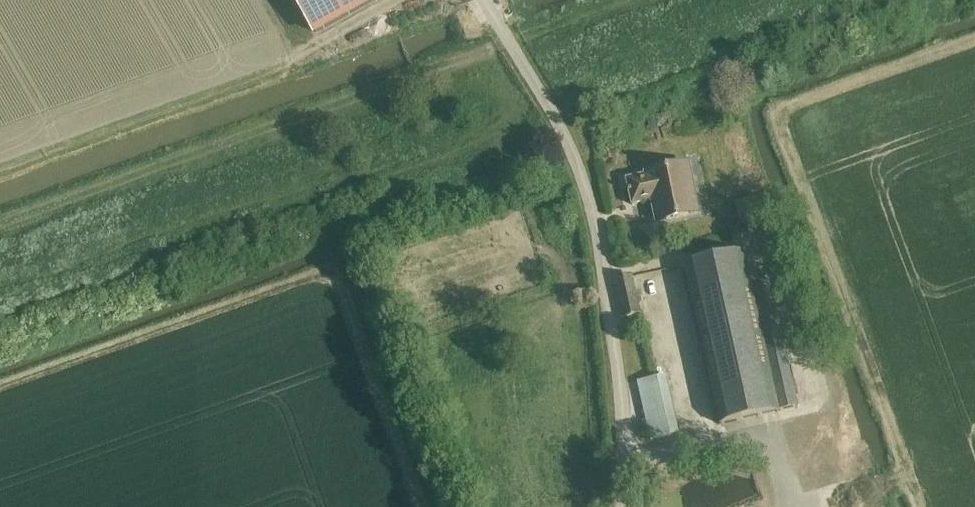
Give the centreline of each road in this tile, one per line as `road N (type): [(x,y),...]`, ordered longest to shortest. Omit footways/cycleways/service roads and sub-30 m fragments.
road 1 (track): [(644,0),(0,232)]
road 2 (unclassified): [(629,506),(627,381),(586,180),(512,51)]

